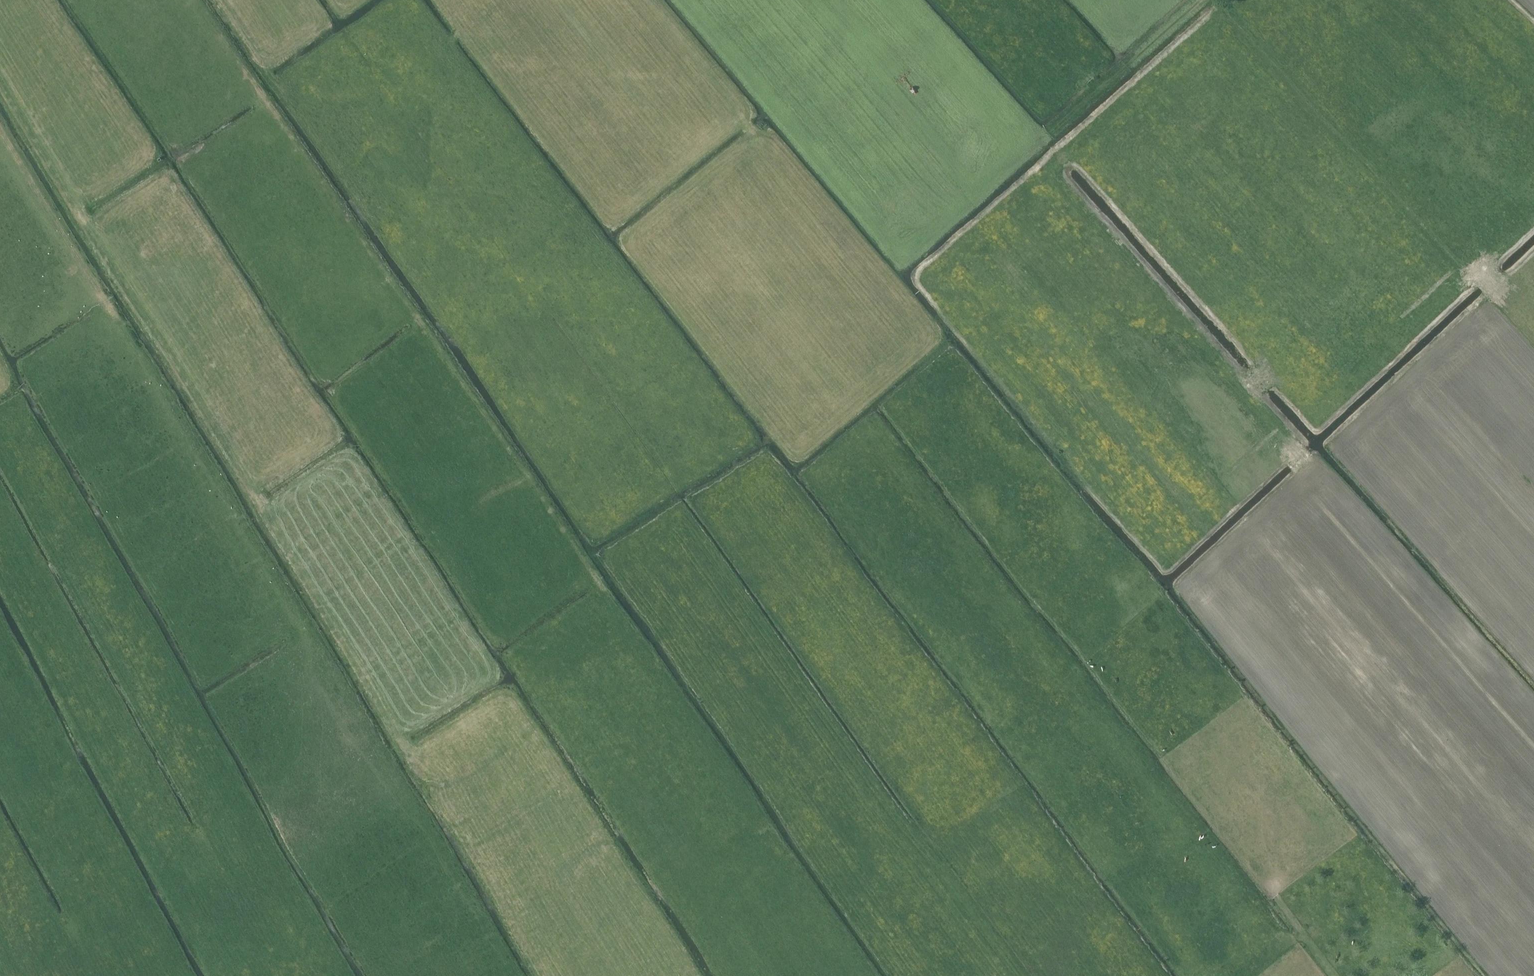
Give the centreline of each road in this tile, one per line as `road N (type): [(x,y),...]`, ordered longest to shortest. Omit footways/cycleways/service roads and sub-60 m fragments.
road 1 (track): [(1045,142),(1204,0)]

